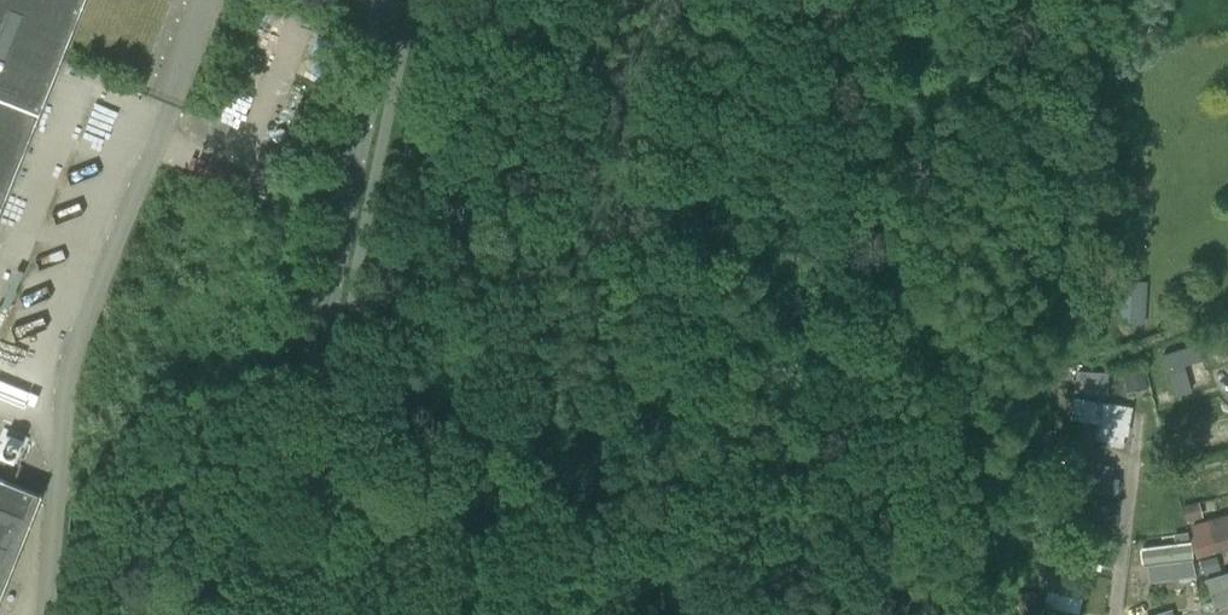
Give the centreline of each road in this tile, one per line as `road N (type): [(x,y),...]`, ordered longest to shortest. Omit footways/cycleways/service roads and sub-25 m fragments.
road 1 (unclassified): [(292,614),(301,483),(391,0)]

